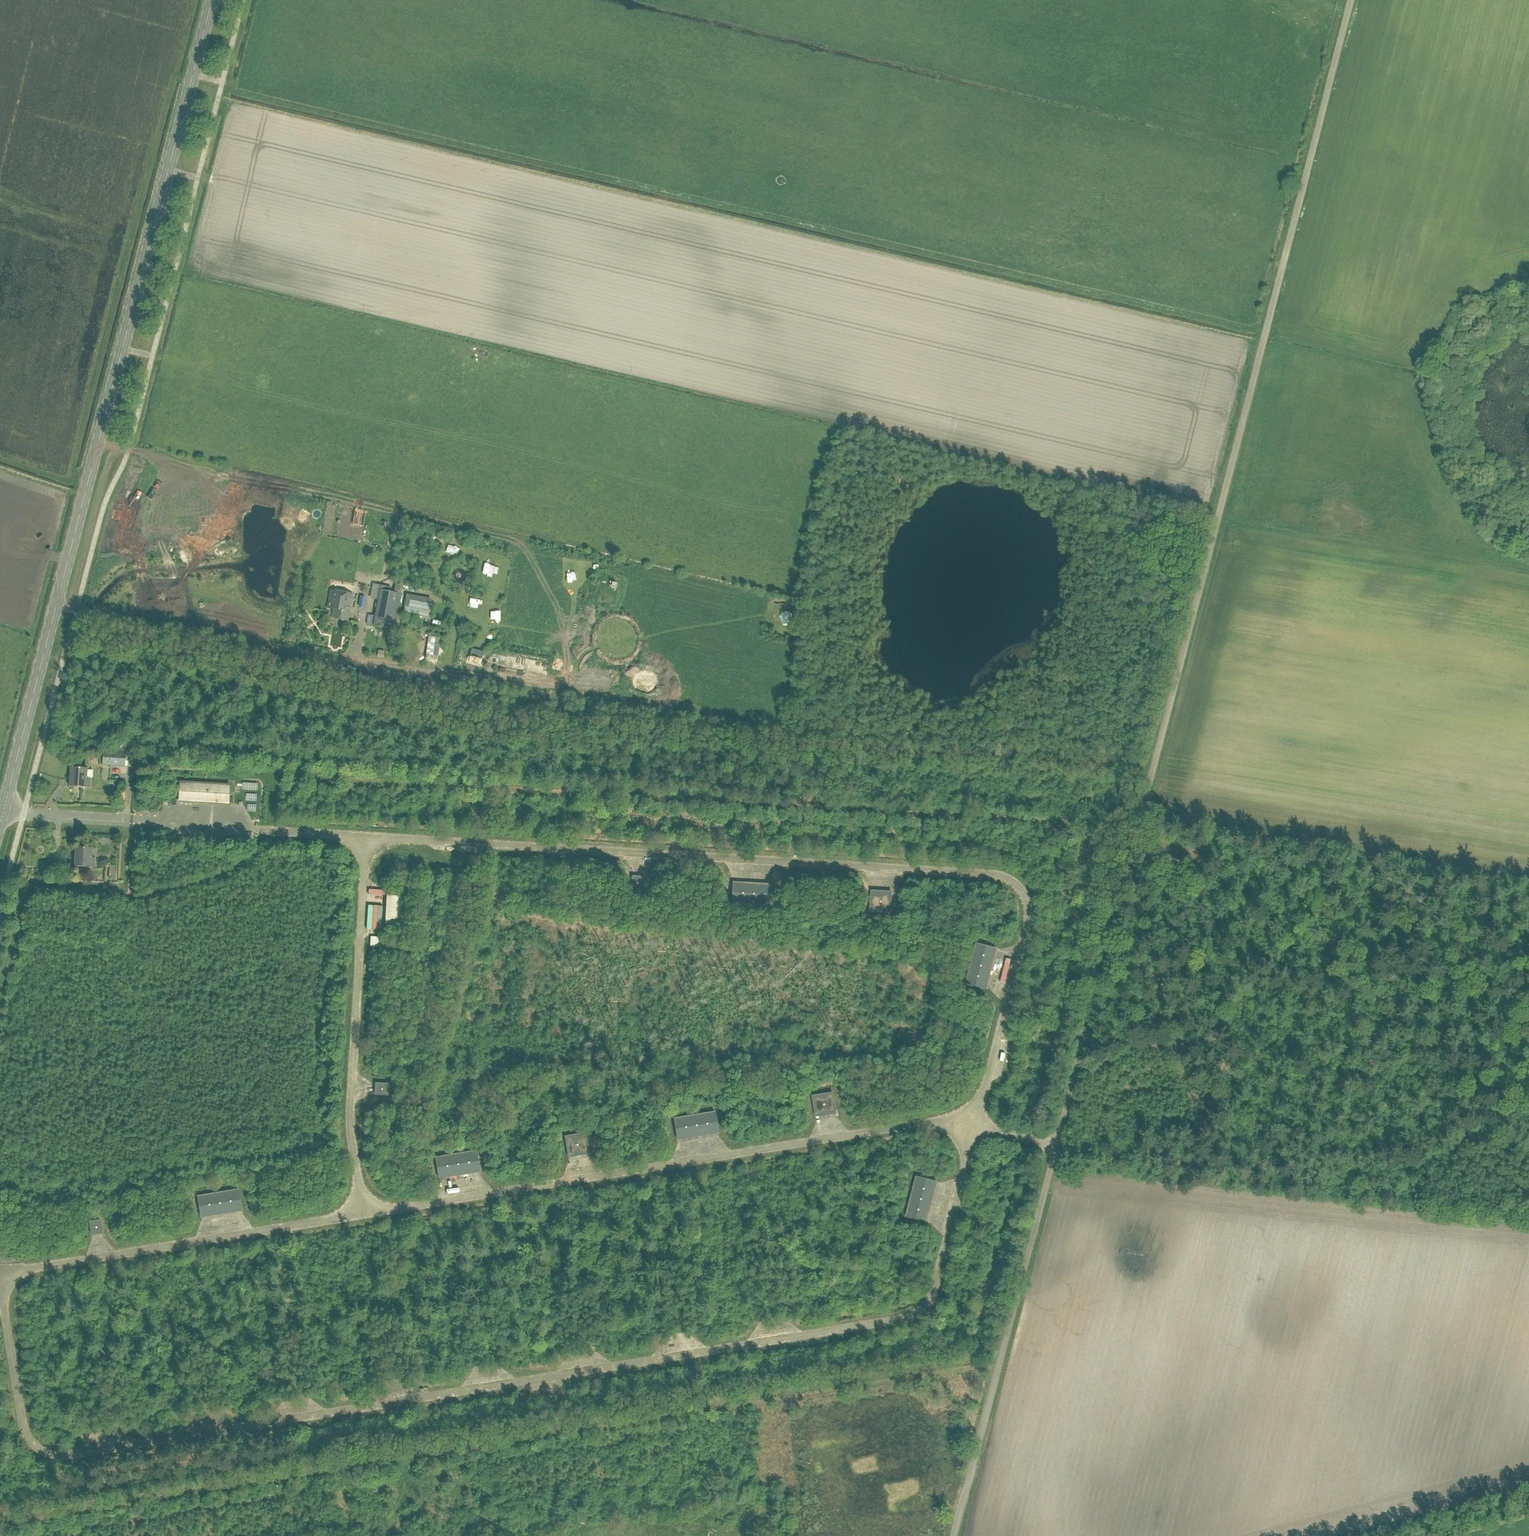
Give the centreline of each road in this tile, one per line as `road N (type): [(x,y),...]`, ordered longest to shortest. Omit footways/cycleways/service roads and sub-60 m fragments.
road 1 (unclassified): [(1052,1159),(1351,0)]
road 2 (primary): [(2,814),(213,0)]
road 3 (track): [(781,746),(55,609)]
road 4 (track): [(953,1535),(1052,1159)]
road 5 (unclassified): [(132,823),(2,814)]

